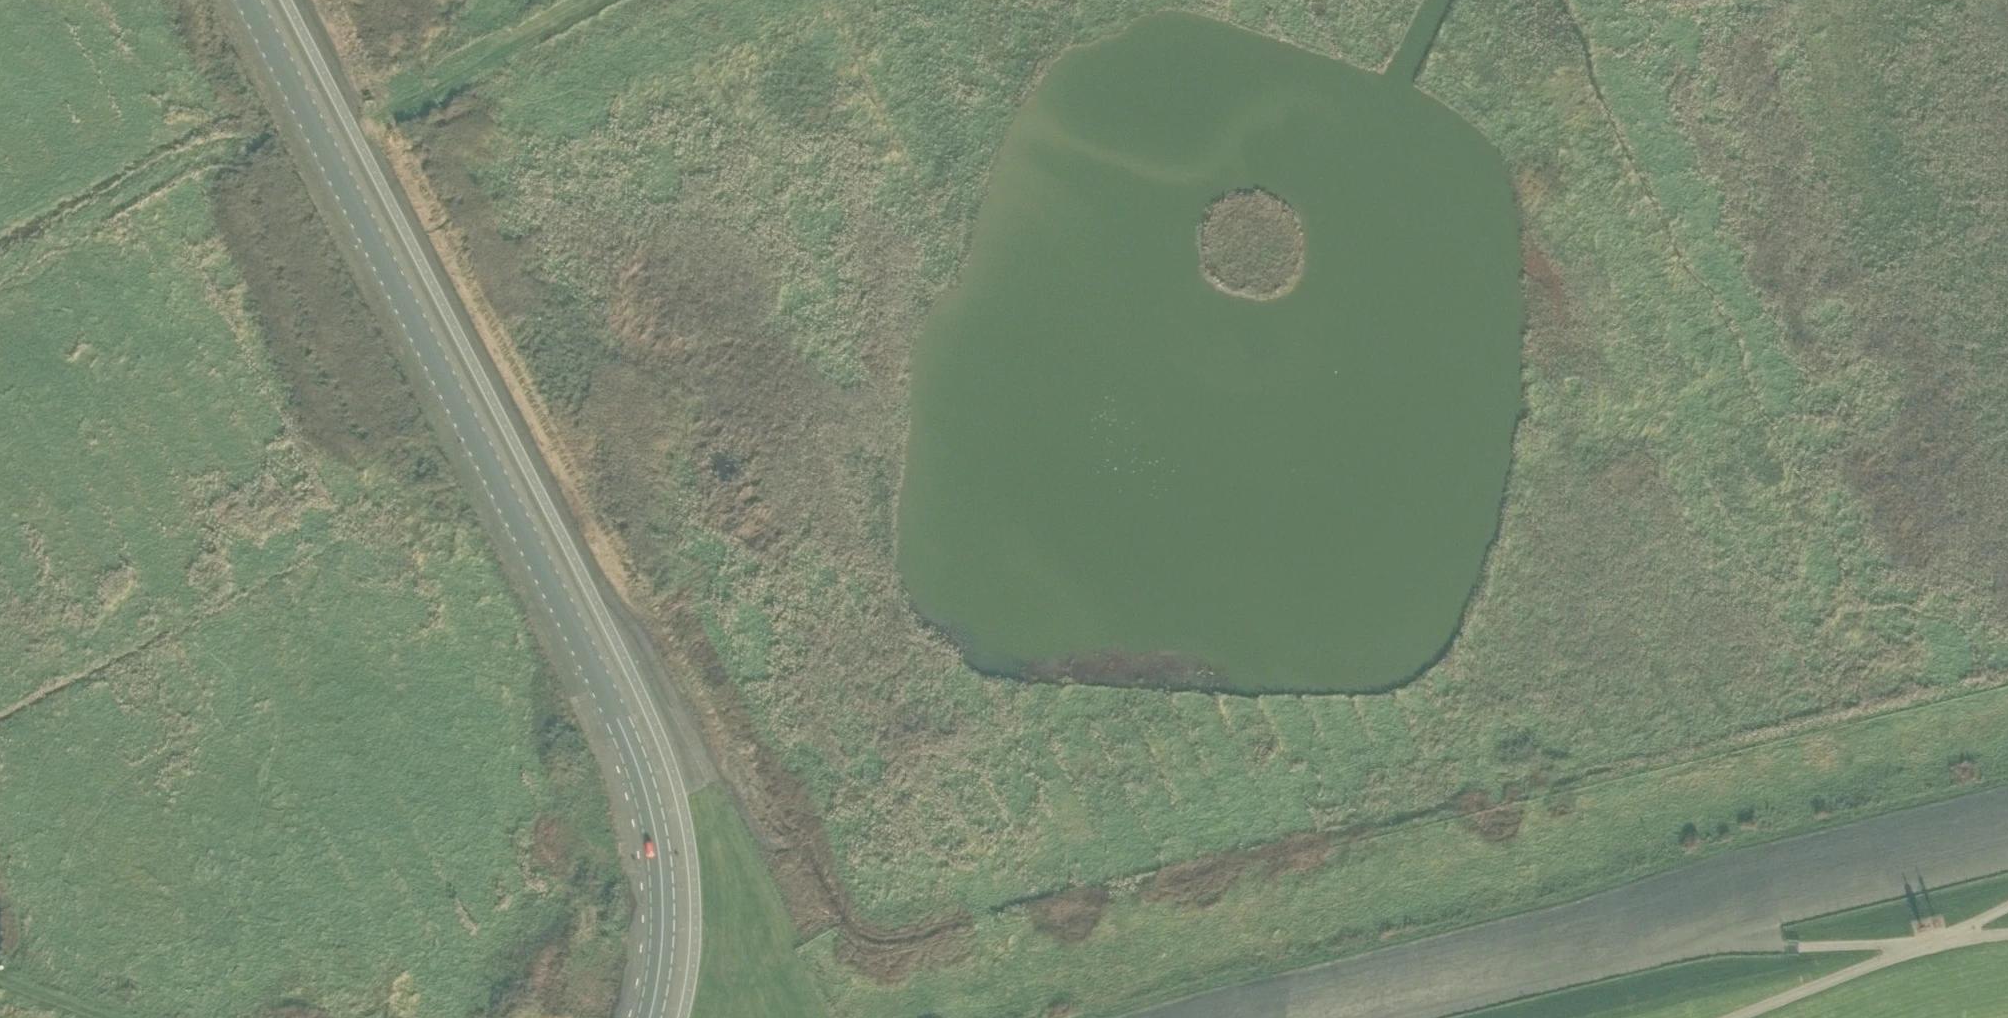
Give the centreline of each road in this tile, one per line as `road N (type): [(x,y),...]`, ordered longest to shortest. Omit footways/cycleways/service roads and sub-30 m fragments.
road 1 (primary): [(649,1017),(663,899),(635,762),(248,0)]
road 2 (track): [(353,133),(595,0)]

